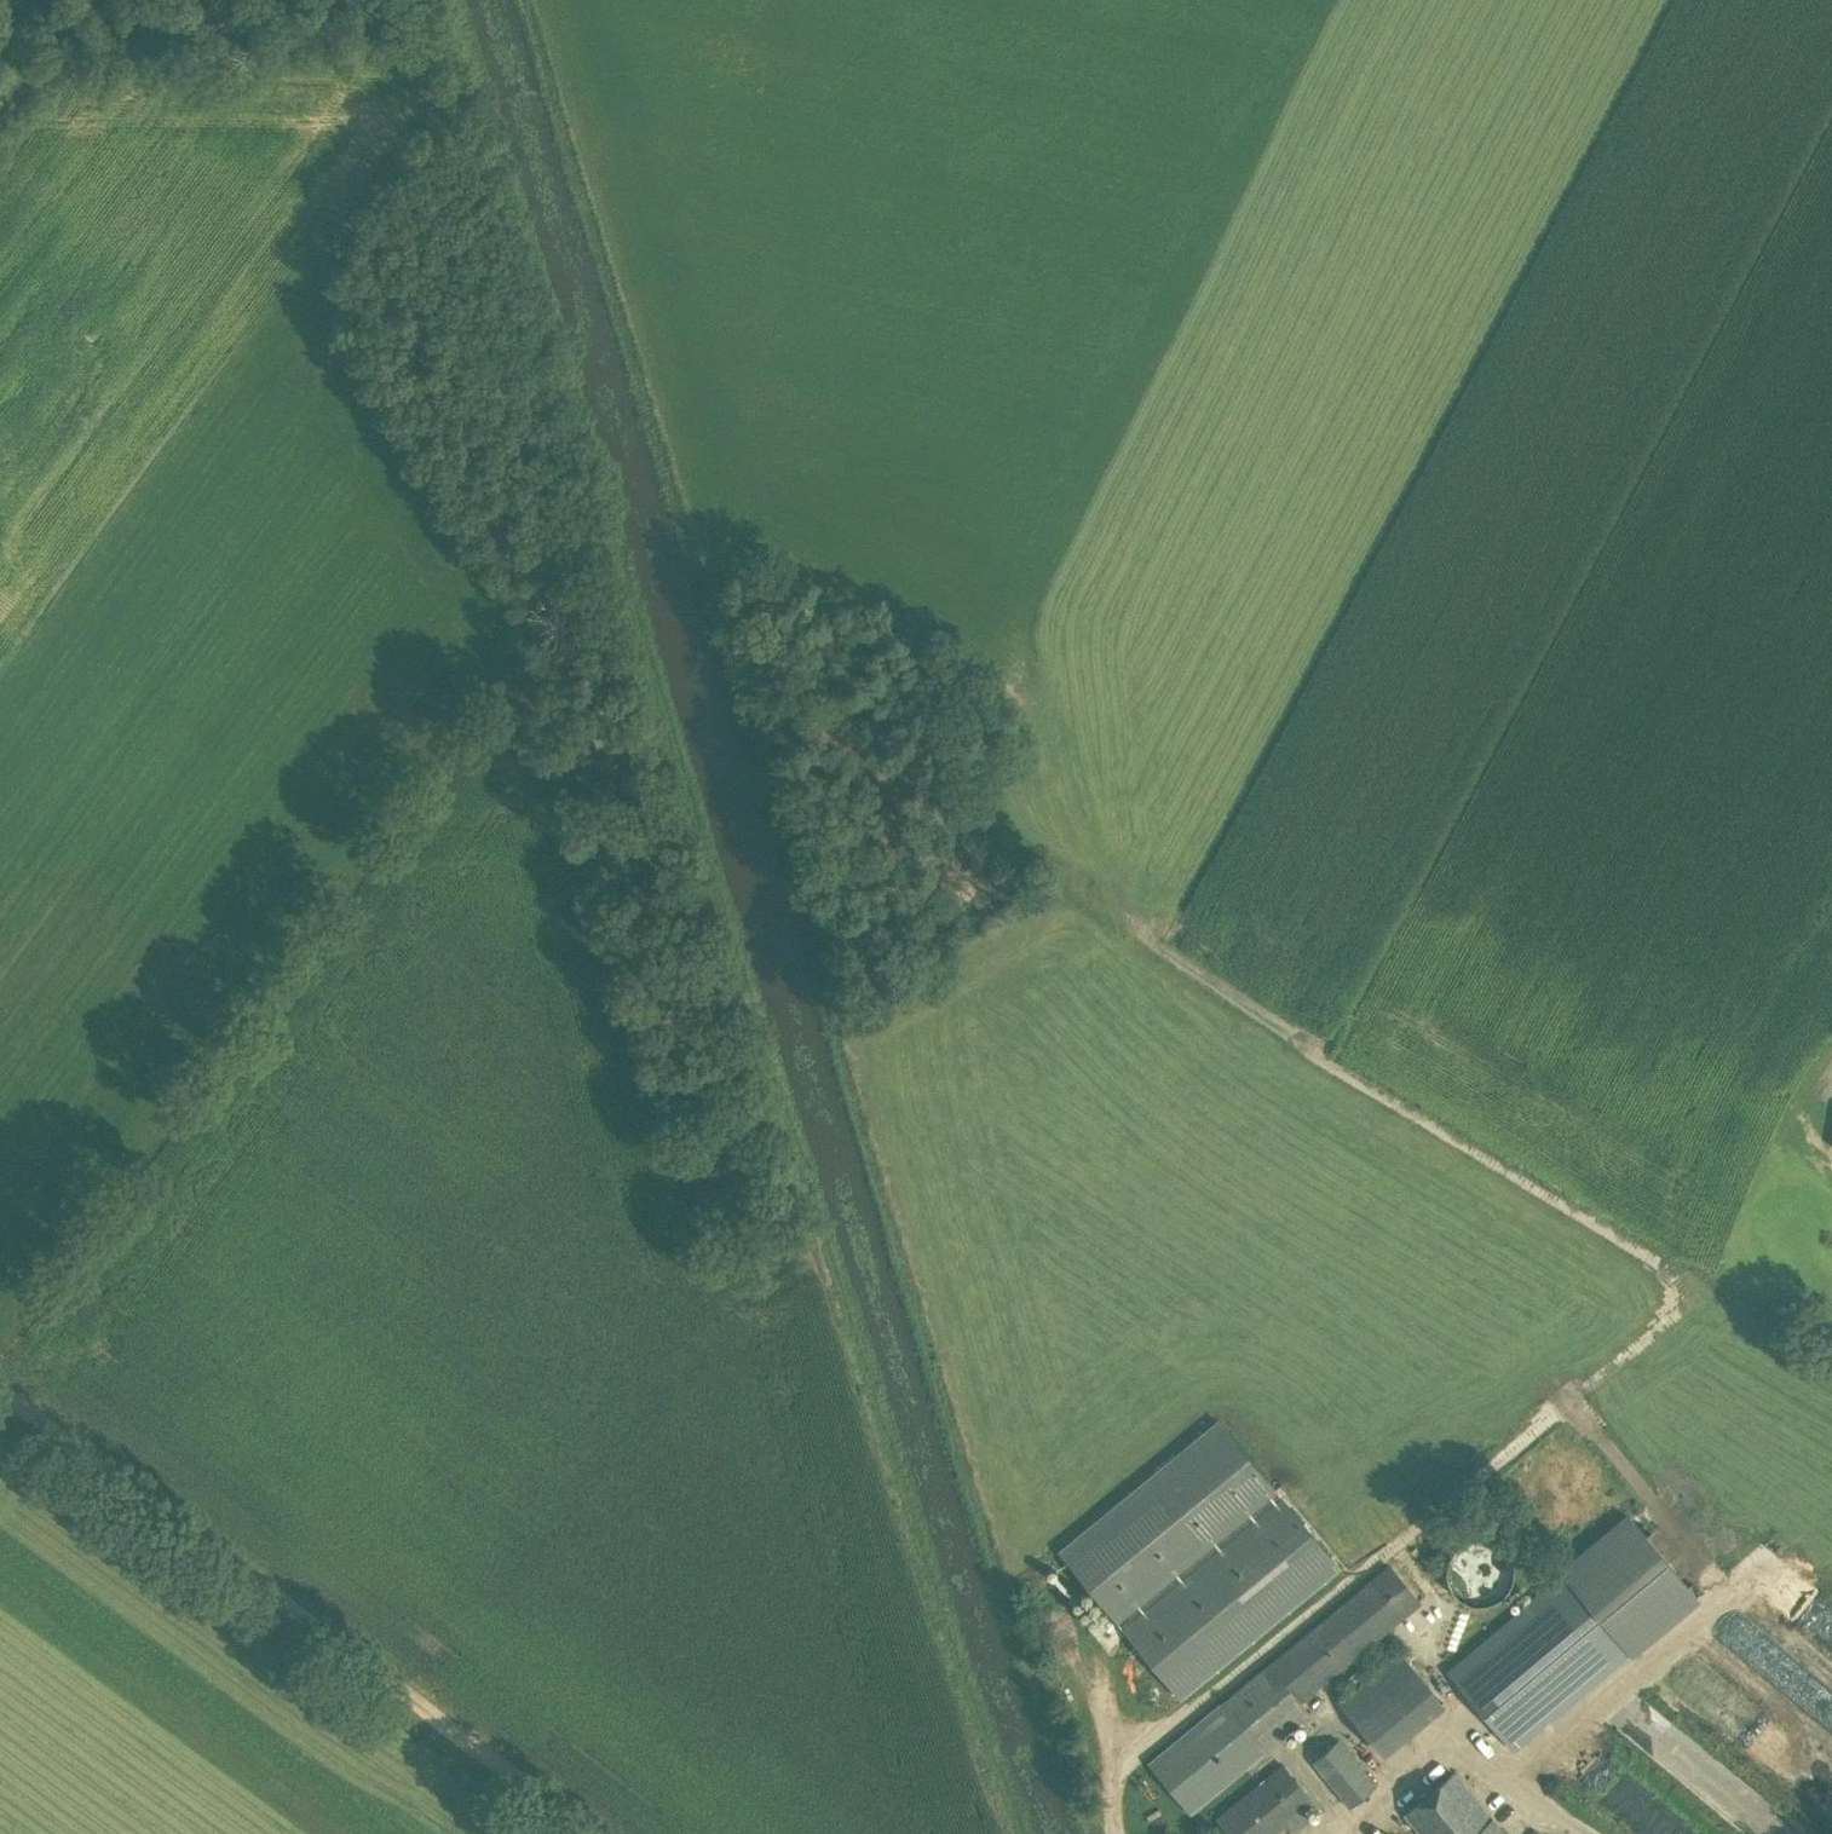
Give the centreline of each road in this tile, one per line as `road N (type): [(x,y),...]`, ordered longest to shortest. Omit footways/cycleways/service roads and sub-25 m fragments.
road 1 (track): [(0,1389),(595,1833)]

